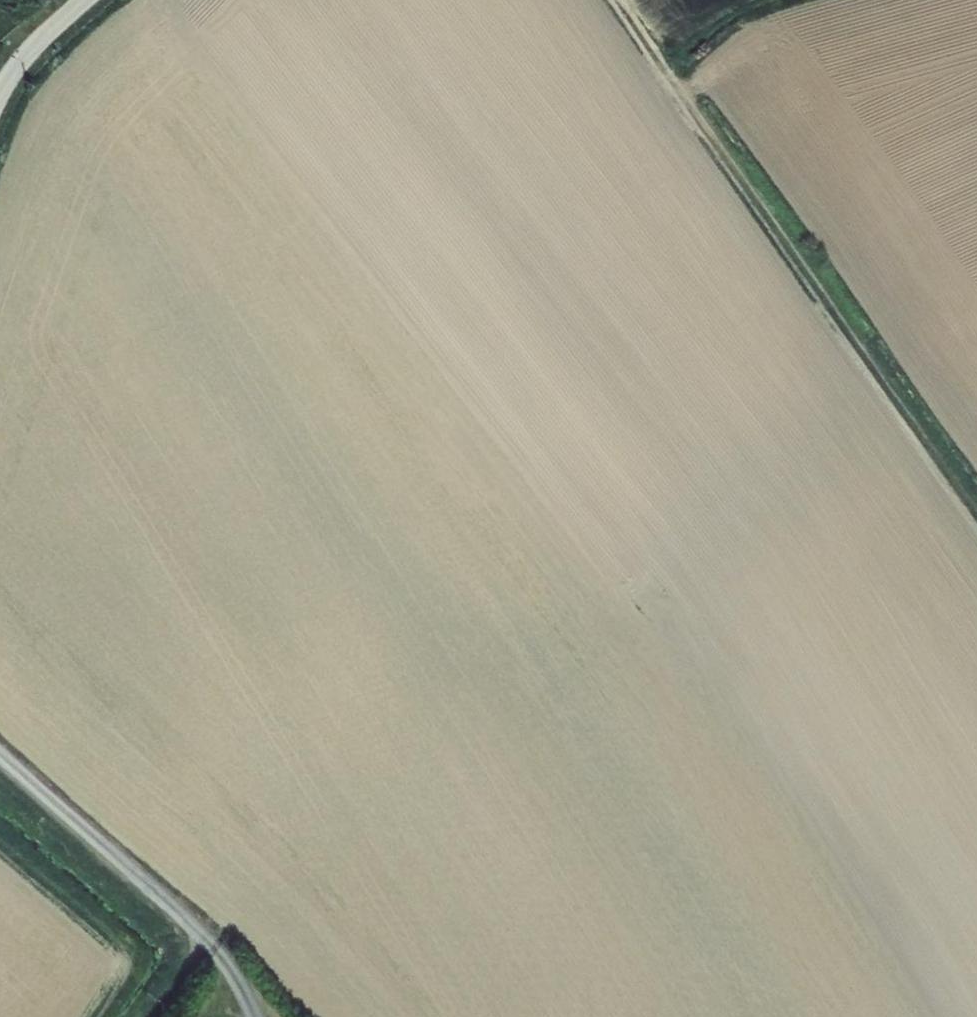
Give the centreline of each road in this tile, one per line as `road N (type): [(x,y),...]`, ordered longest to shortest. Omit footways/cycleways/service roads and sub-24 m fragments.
road 1 (track): [(613,0),(976,496)]
road 2 (unclassified): [(88,0),(35,47),(0,93)]

